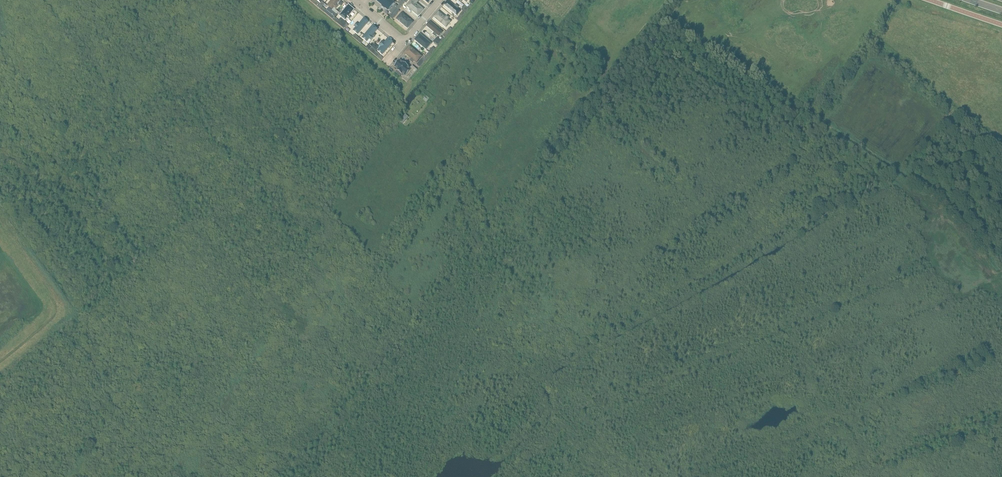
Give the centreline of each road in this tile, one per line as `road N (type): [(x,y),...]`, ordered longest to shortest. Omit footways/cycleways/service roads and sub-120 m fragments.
road 1 (track): [(0,232),(54,307),(0,358)]

